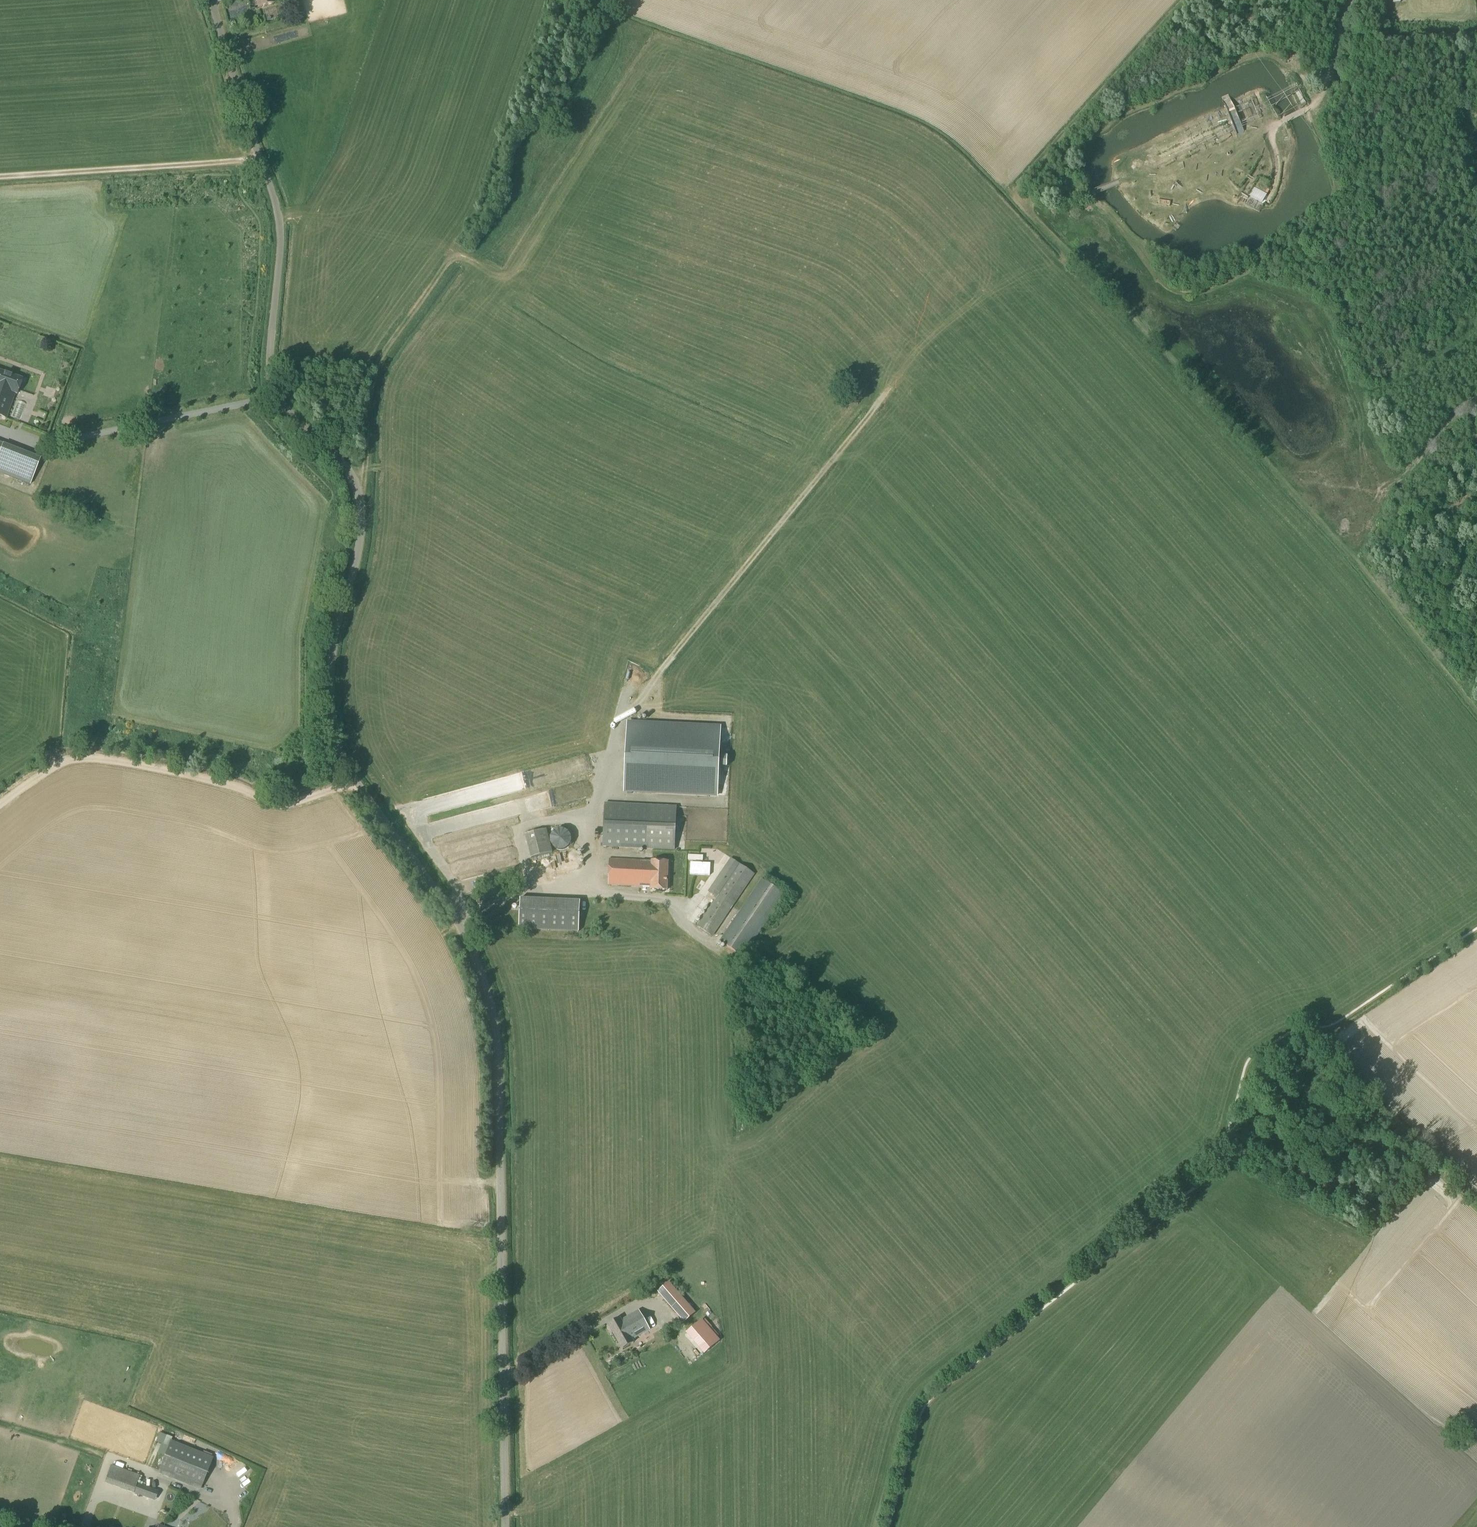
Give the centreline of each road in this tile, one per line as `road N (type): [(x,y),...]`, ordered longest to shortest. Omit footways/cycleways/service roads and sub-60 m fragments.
road 1 (unclassified): [(502,1526),(488,998),(450,914),(331,749),(336,633),(359,548),(359,493),(352,473),(288,411),(271,381),(271,200),(211,0)]
road 2 (track): [(1476,714),(1343,547),(1021,206),(1094,116),(1145,69),(1178,42),(1246,18),(1265,0)]
road 3 (track): [(1353,560),(1396,478),(1381,411),(1291,292),(1244,274),(1259,263),(1321,255),(1379,208),(1376,127),(1361,99),(1330,74)]
road 4 (track): [(1350,0),(1324,88),(1273,114)]

